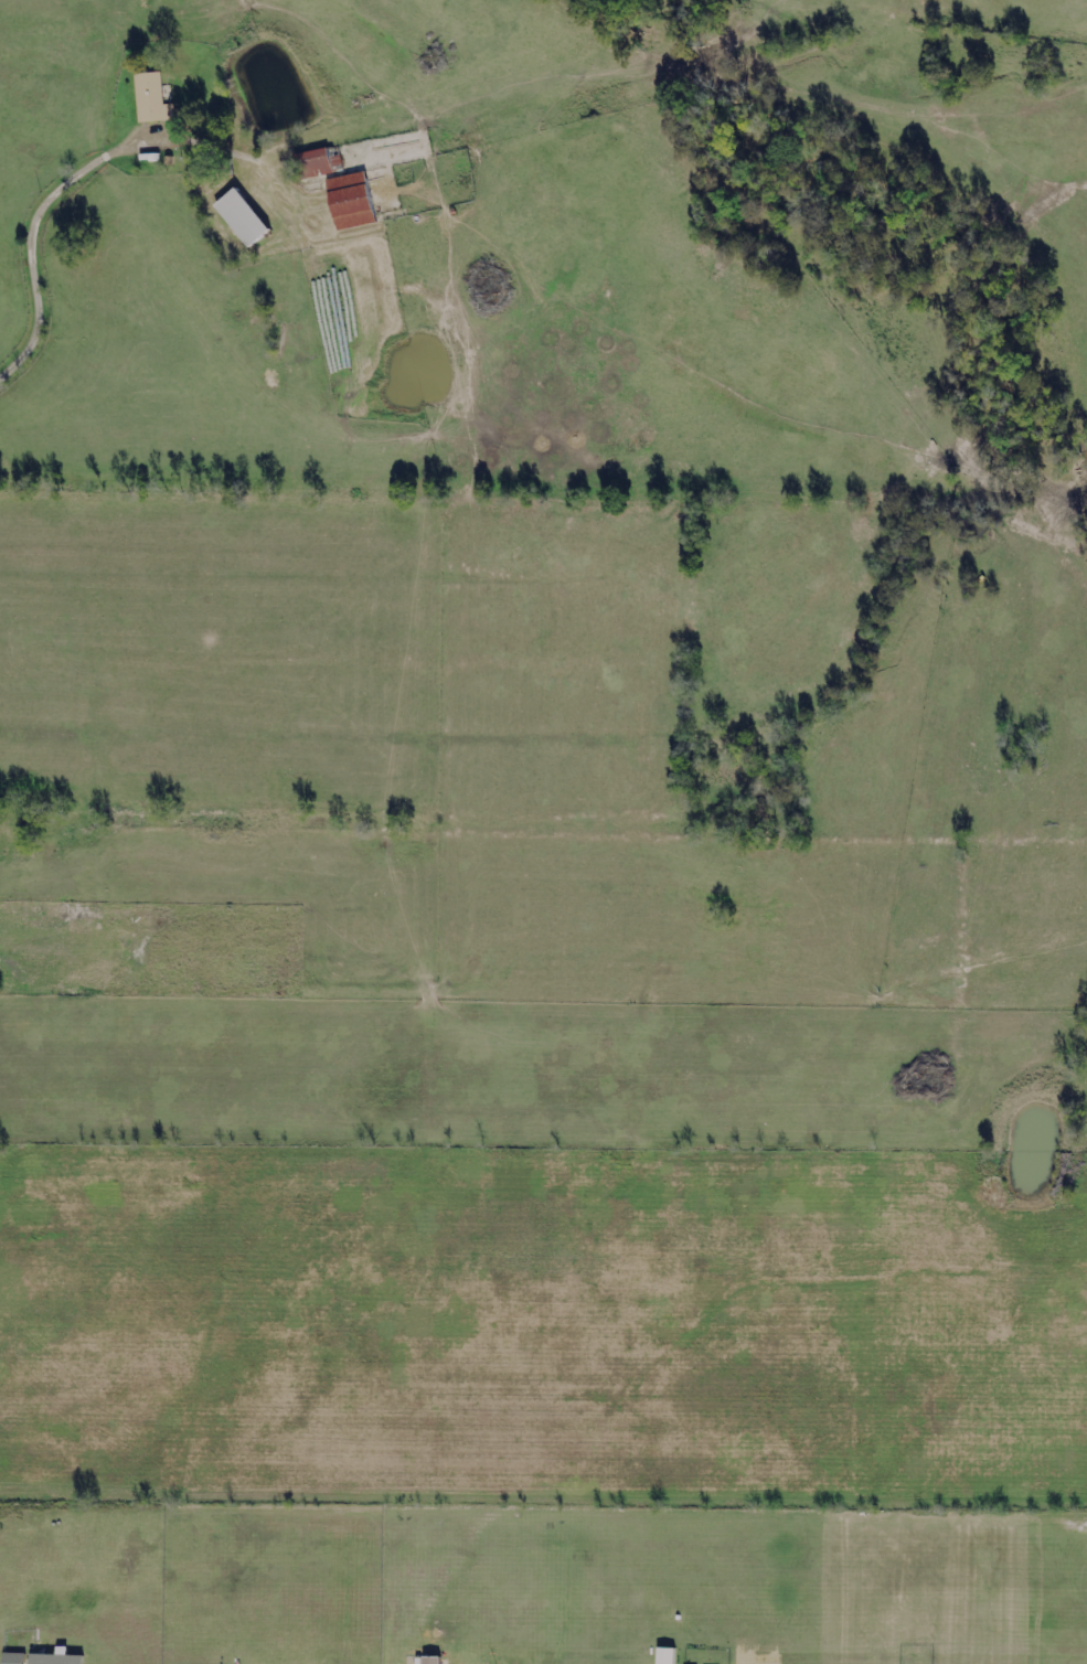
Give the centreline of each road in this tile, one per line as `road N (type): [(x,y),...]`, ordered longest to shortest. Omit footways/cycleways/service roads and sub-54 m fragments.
road 1 (residential): [(0,368),(40,328),(39,244),(49,199),(116,142),(209,135)]

